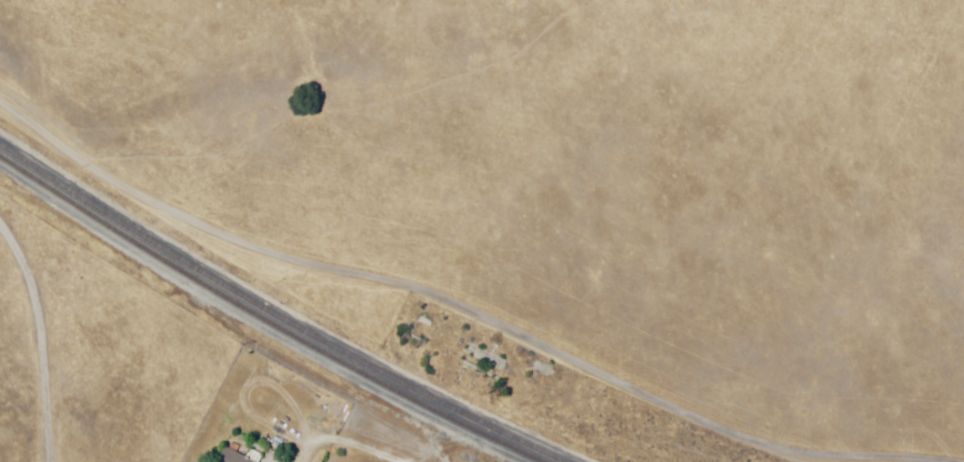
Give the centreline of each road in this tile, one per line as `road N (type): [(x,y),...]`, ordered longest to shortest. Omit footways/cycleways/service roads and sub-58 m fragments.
road 1 (track): [(875,461),(785,452),(644,402),(447,301),(301,261),(202,222),(0,102)]
road 2 (track): [(49,461),(37,308),(26,267),(0,225)]

